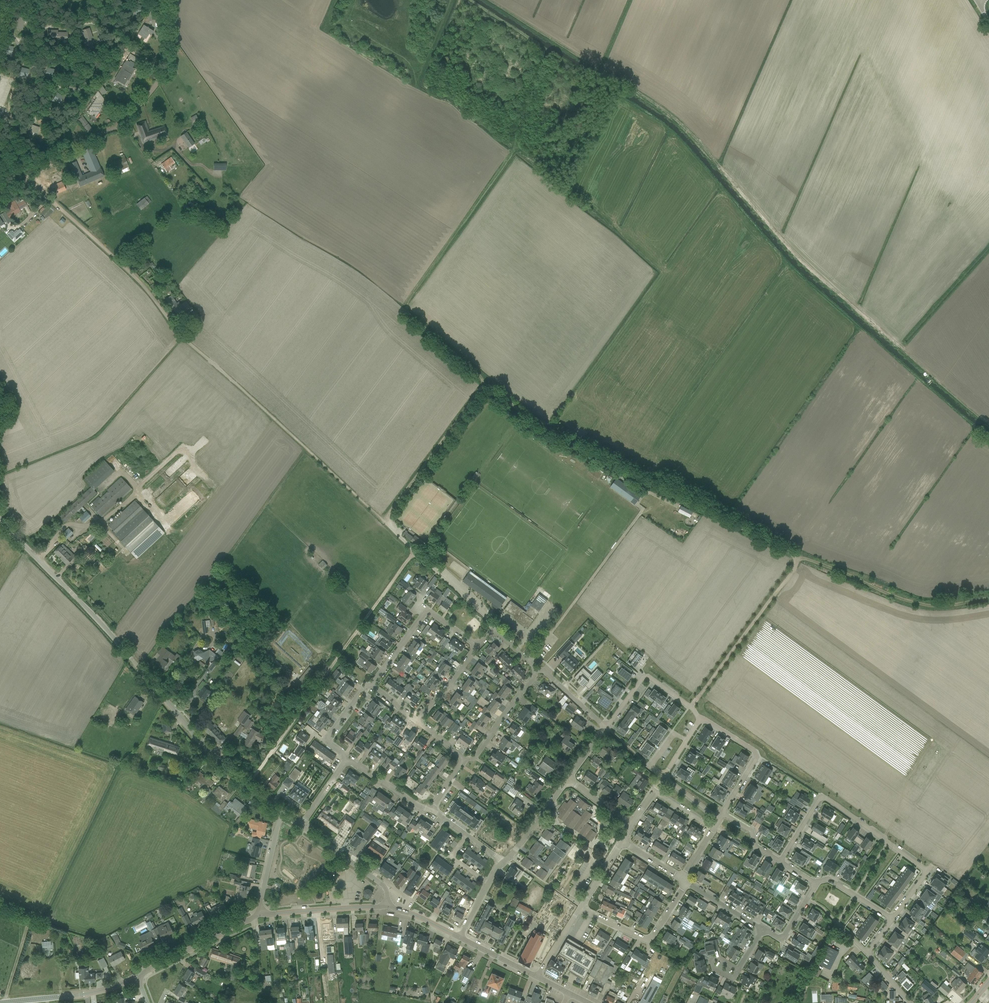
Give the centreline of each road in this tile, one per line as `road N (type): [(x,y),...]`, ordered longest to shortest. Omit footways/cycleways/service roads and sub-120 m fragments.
road 1 (track): [(245,786),(416,553),(191,345),(148,291),(18,168)]
road 2 (track): [(548,52),(515,150),(406,306),(408,318),(486,382)]
road 3 (residential): [(284,814),(226,769),(4,525)]
road 4 (track): [(796,559),(615,467),(486,382)]
road 5 (unclassified): [(0,173),(127,124),(166,73),(171,0)]
road 6 (residential): [(892,919),(927,871),(826,798),(781,862)]
road 7 (track): [(796,559),(932,608),(988,600)]
road 8 (track): [(691,708),(796,559)]
road 9 (track): [(486,382),(384,521)]
road 10 (residential): [(477,646),(426,613),(371,685)]
road 11 (tertiary): [(138,980),(260,914)]
road 12 (residential): [(700,719),(758,755),(723,814)]
road 13 (residential): [(700,719),(648,677),(605,728)]
road 14 (tertiary): [(10,1002),(138,980)]
road 15 (tertiary): [(260,914),(388,903)]
road 16 (residential): [(461,760),(476,758),(540,667)]
road 17 (residential): [(388,903),(382,884),(299,826)]

